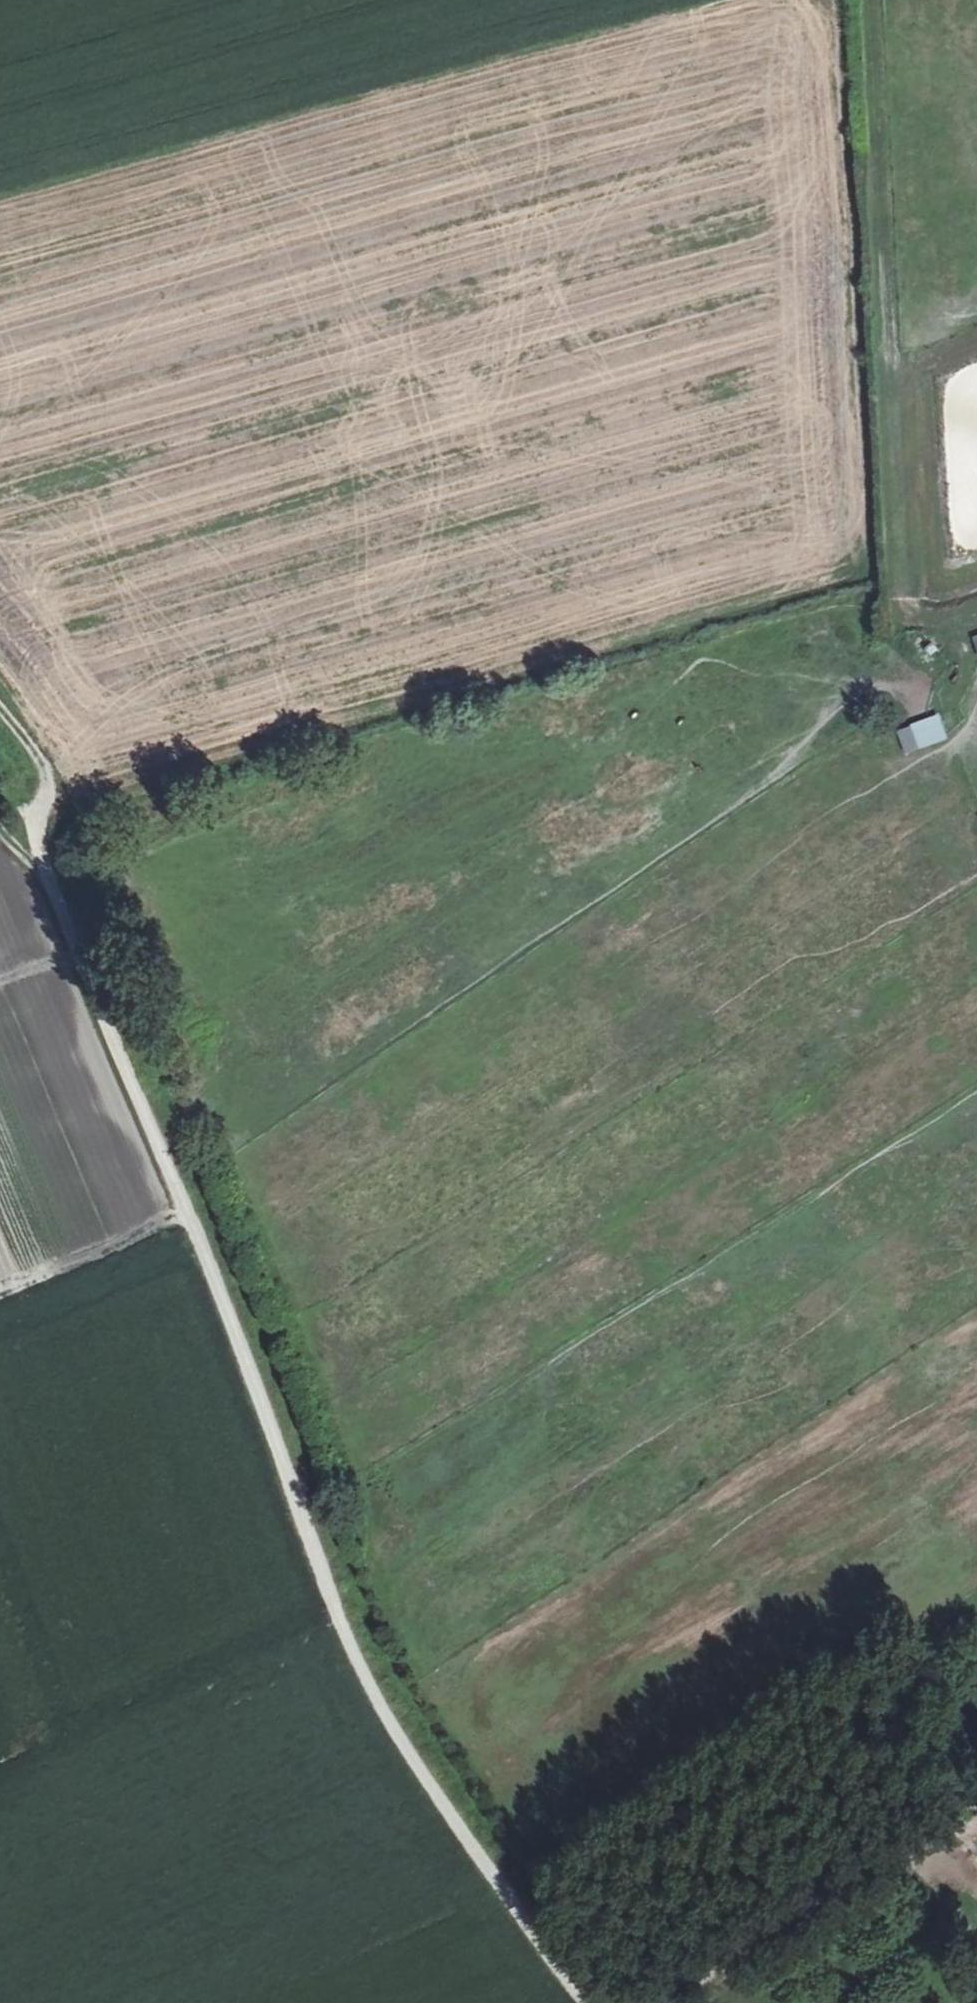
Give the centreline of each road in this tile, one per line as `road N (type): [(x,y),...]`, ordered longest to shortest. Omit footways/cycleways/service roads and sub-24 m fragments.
road 1 (track): [(0,708),(33,747),(44,780),(30,828),(226,1307),(349,1651),(413,1767),(591,2002)]
road 2 (track): [(652,2002),(700,1965),(976,1807)]

